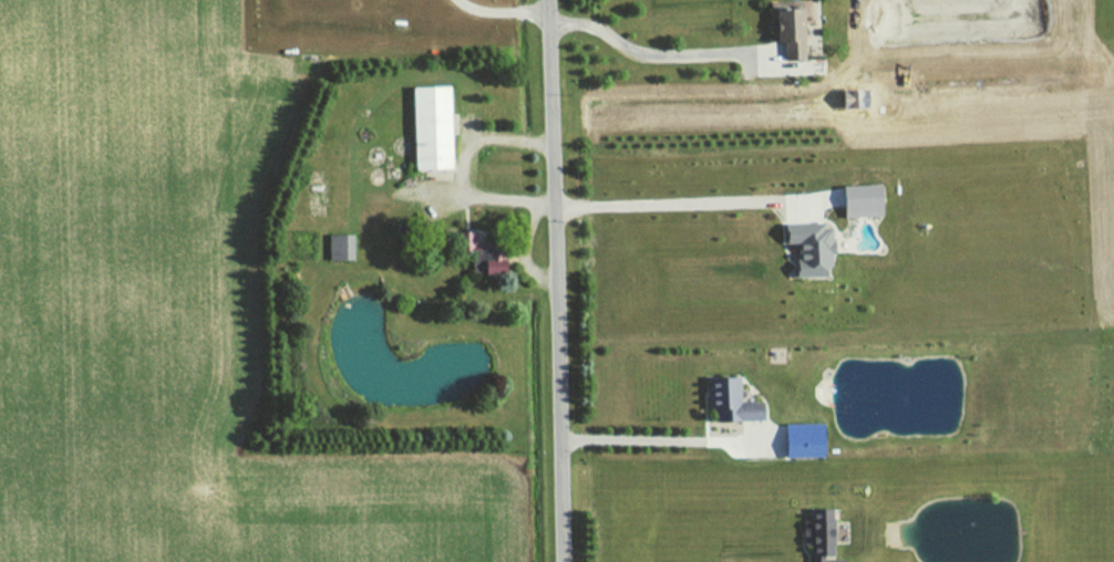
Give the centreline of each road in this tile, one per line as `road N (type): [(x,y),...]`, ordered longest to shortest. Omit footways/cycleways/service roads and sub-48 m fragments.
road 1 (tertiary): [(564,561),(550,0)]

